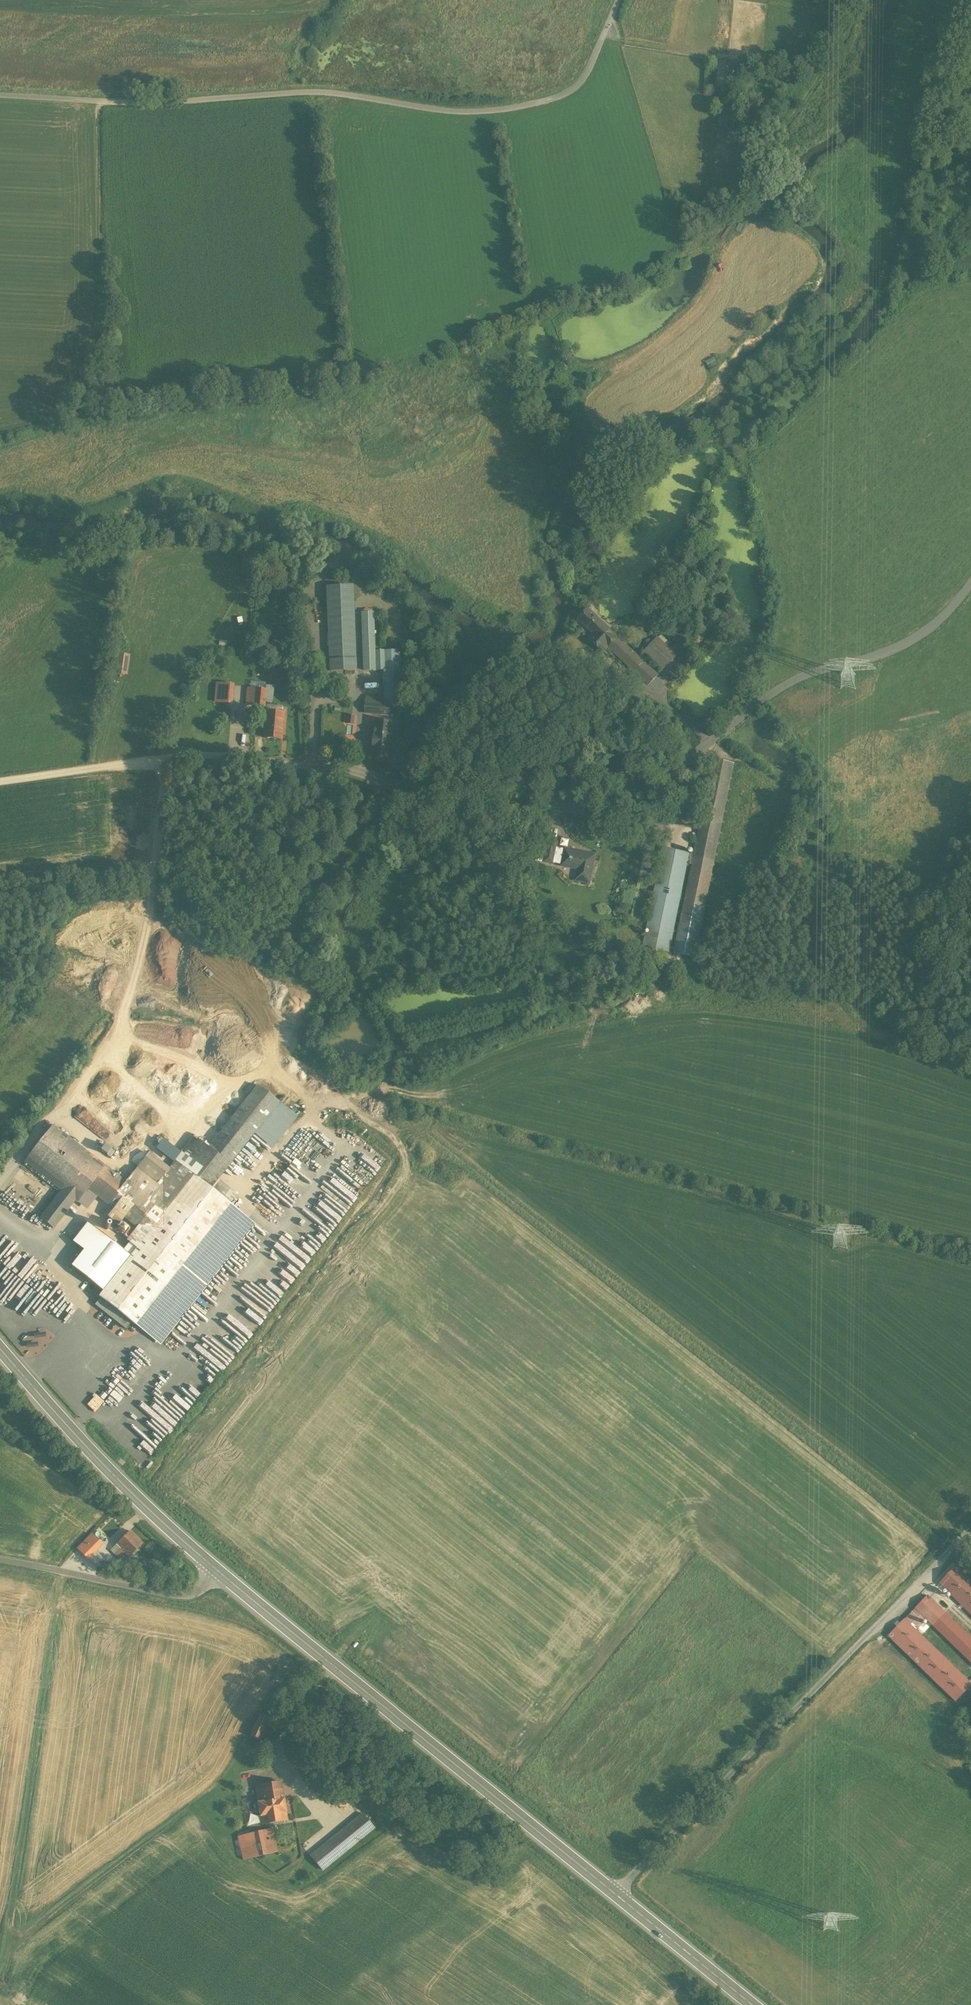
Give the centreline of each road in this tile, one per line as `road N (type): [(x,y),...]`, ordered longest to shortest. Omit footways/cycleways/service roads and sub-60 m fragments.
road 1 (unclassified): [(0,781),(187,754),(355,770),(424,793),(489,793),(582,807),(647,786),(808,673),(917,637),(970,582)]
road 2 (unclassified): [(615,1894),(970,1526)]
road 3 (secondary): [(219,1571),(615,1894)]
road 4 (secondary): [(0,1348),(105,1467),(219,1571)]
road 5 (track): [(763,208),(763,162),(847,40),(857,0)]
road 6 (residential): [(219,1571),(206,1585),(181,1591),(0,1557)]
road 7 (secondary): [(615,1894),(753,2004)]

